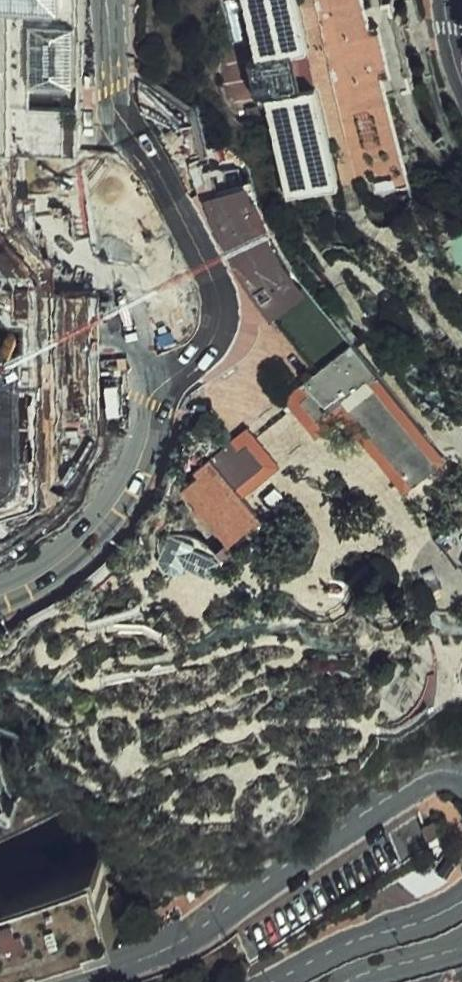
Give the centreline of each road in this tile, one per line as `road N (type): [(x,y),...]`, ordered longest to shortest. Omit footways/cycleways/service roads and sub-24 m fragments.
road 1 (tertiary): [(0,763),(461,621)]
road 2 (tertiary): [(461,792),(418,797),(194,936),(77,981)]
road 3 (secondary): [(0,595),(73,557),(101,529),(149,430)]
road 4 (secondary): [(186,363),(209,341),(219,307),(208,268),(159,176)]
road 5 (tertiary): [(277,981),(366,935),(461,899)]
road 6 (secondary): [(103,176),(92,227),(108,323),(127,366)]

